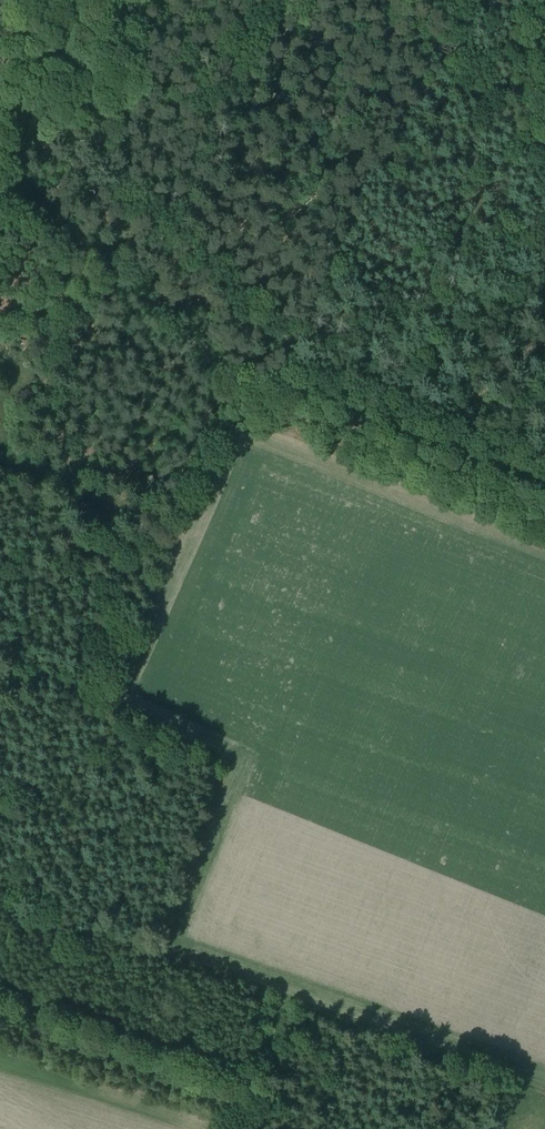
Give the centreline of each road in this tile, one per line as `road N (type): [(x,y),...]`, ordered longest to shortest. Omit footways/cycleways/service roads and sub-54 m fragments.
road 1 (track): [(238,394),(115,705),(217,744),(226,760),(162,951),(544,1087)]
road 2 (track): [(4,185),(91,241),(238,394),(544,507)]
road 3 (track): [(81,0),(4,185)]

